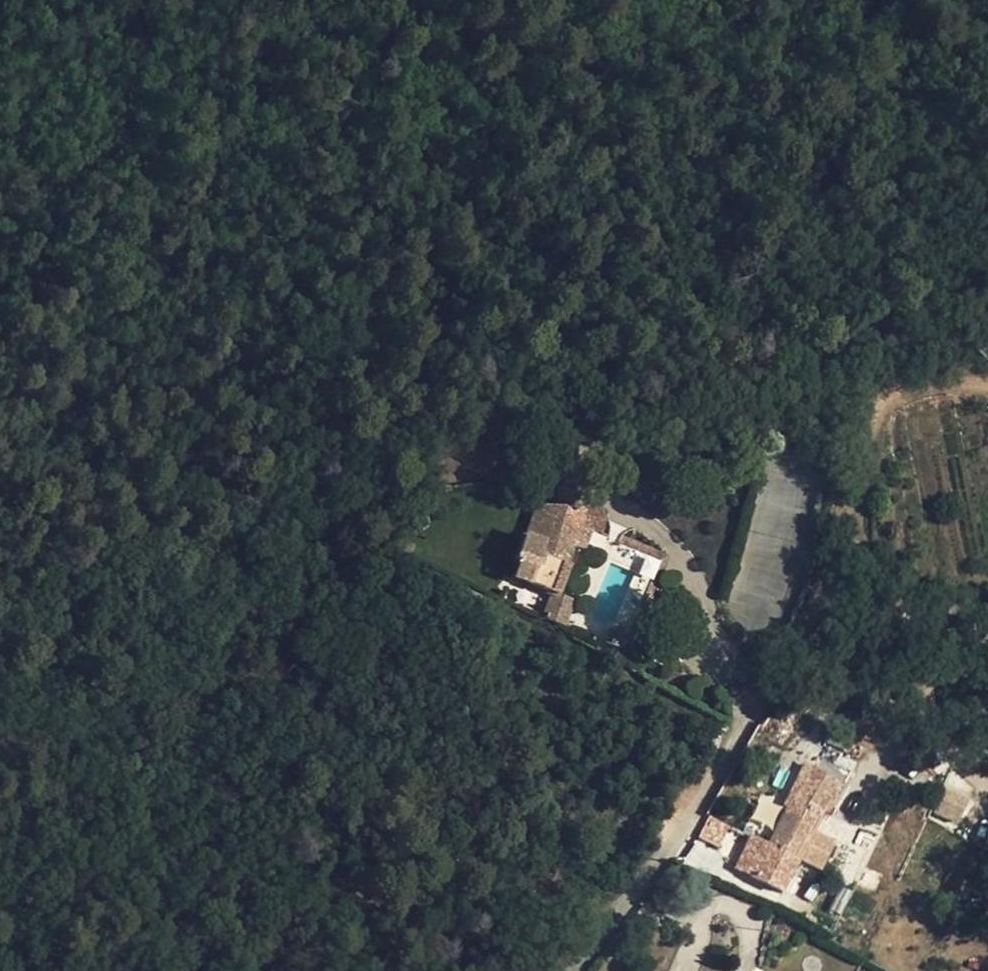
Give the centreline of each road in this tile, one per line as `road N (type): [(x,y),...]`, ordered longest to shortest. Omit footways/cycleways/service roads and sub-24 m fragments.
road 1 (residential): [(602,970),(745,738)]

